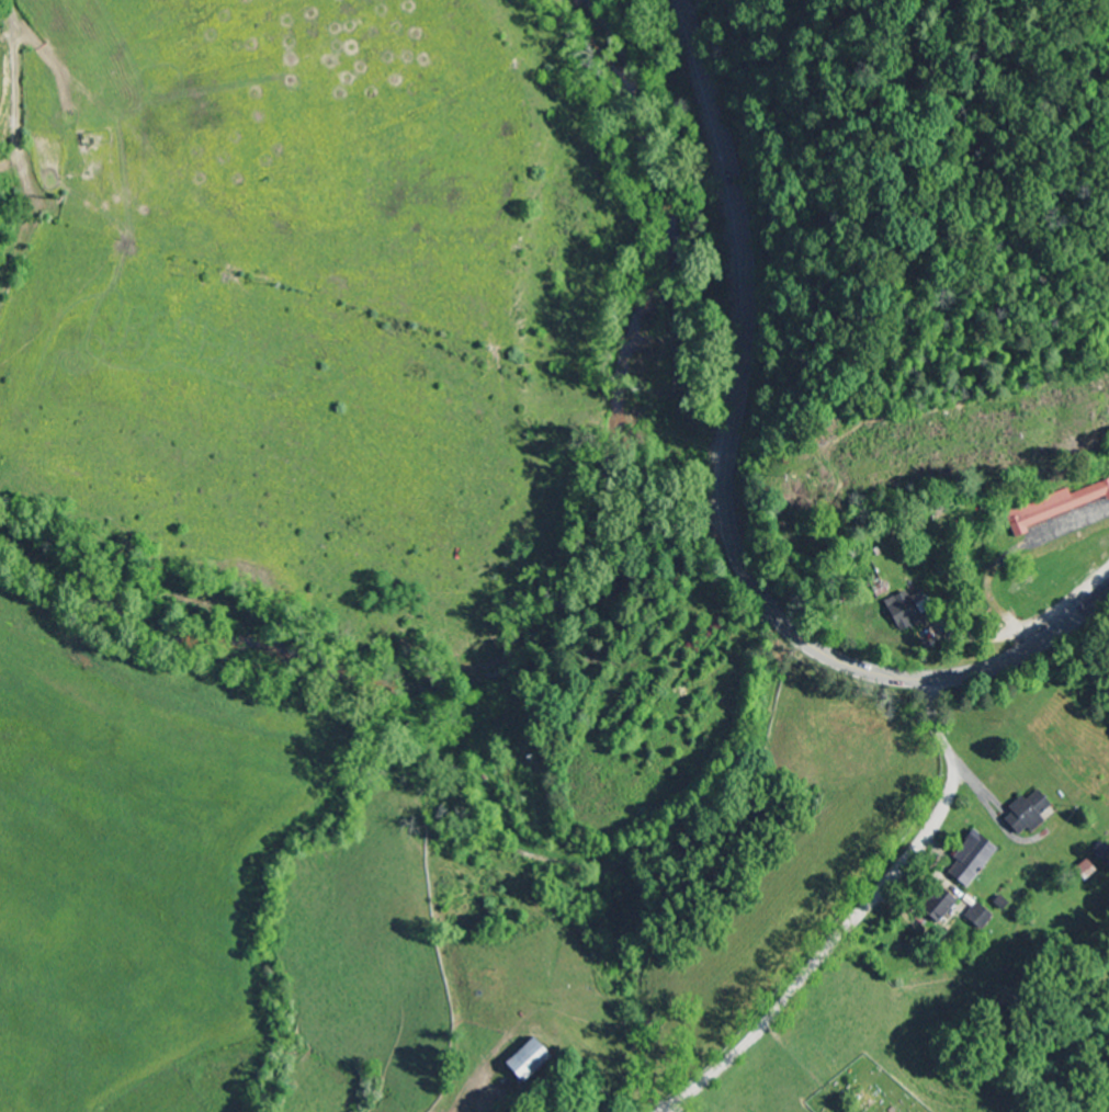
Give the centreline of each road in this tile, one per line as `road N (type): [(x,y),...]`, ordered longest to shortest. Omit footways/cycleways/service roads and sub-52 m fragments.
road 1 (primary): [(1084,609),(1006,660),(971,672),(897,676),(814,647),(759,595),(735,541),(728,488),(746,342),(747,246),(684,0)]
road 2 (residential): [(933,677),(936,722),(953,773),(941,809),(776,1012),(780,1037),(818,1079)]

